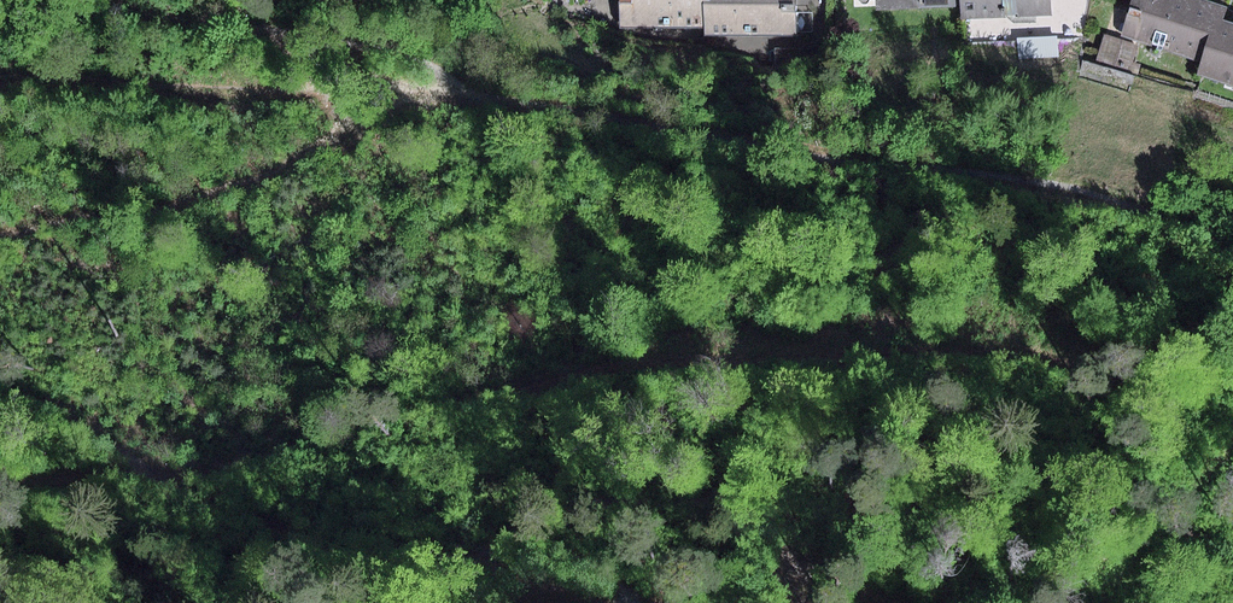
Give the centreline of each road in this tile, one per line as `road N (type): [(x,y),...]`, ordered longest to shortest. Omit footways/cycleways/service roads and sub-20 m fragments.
road 1 (track): [(1232,248),(1187,225),(1083,194),(843,161),(459,90)]
road 2 (track): [(459,90),(395,81),(244,88),(73,77),(0,81)]

